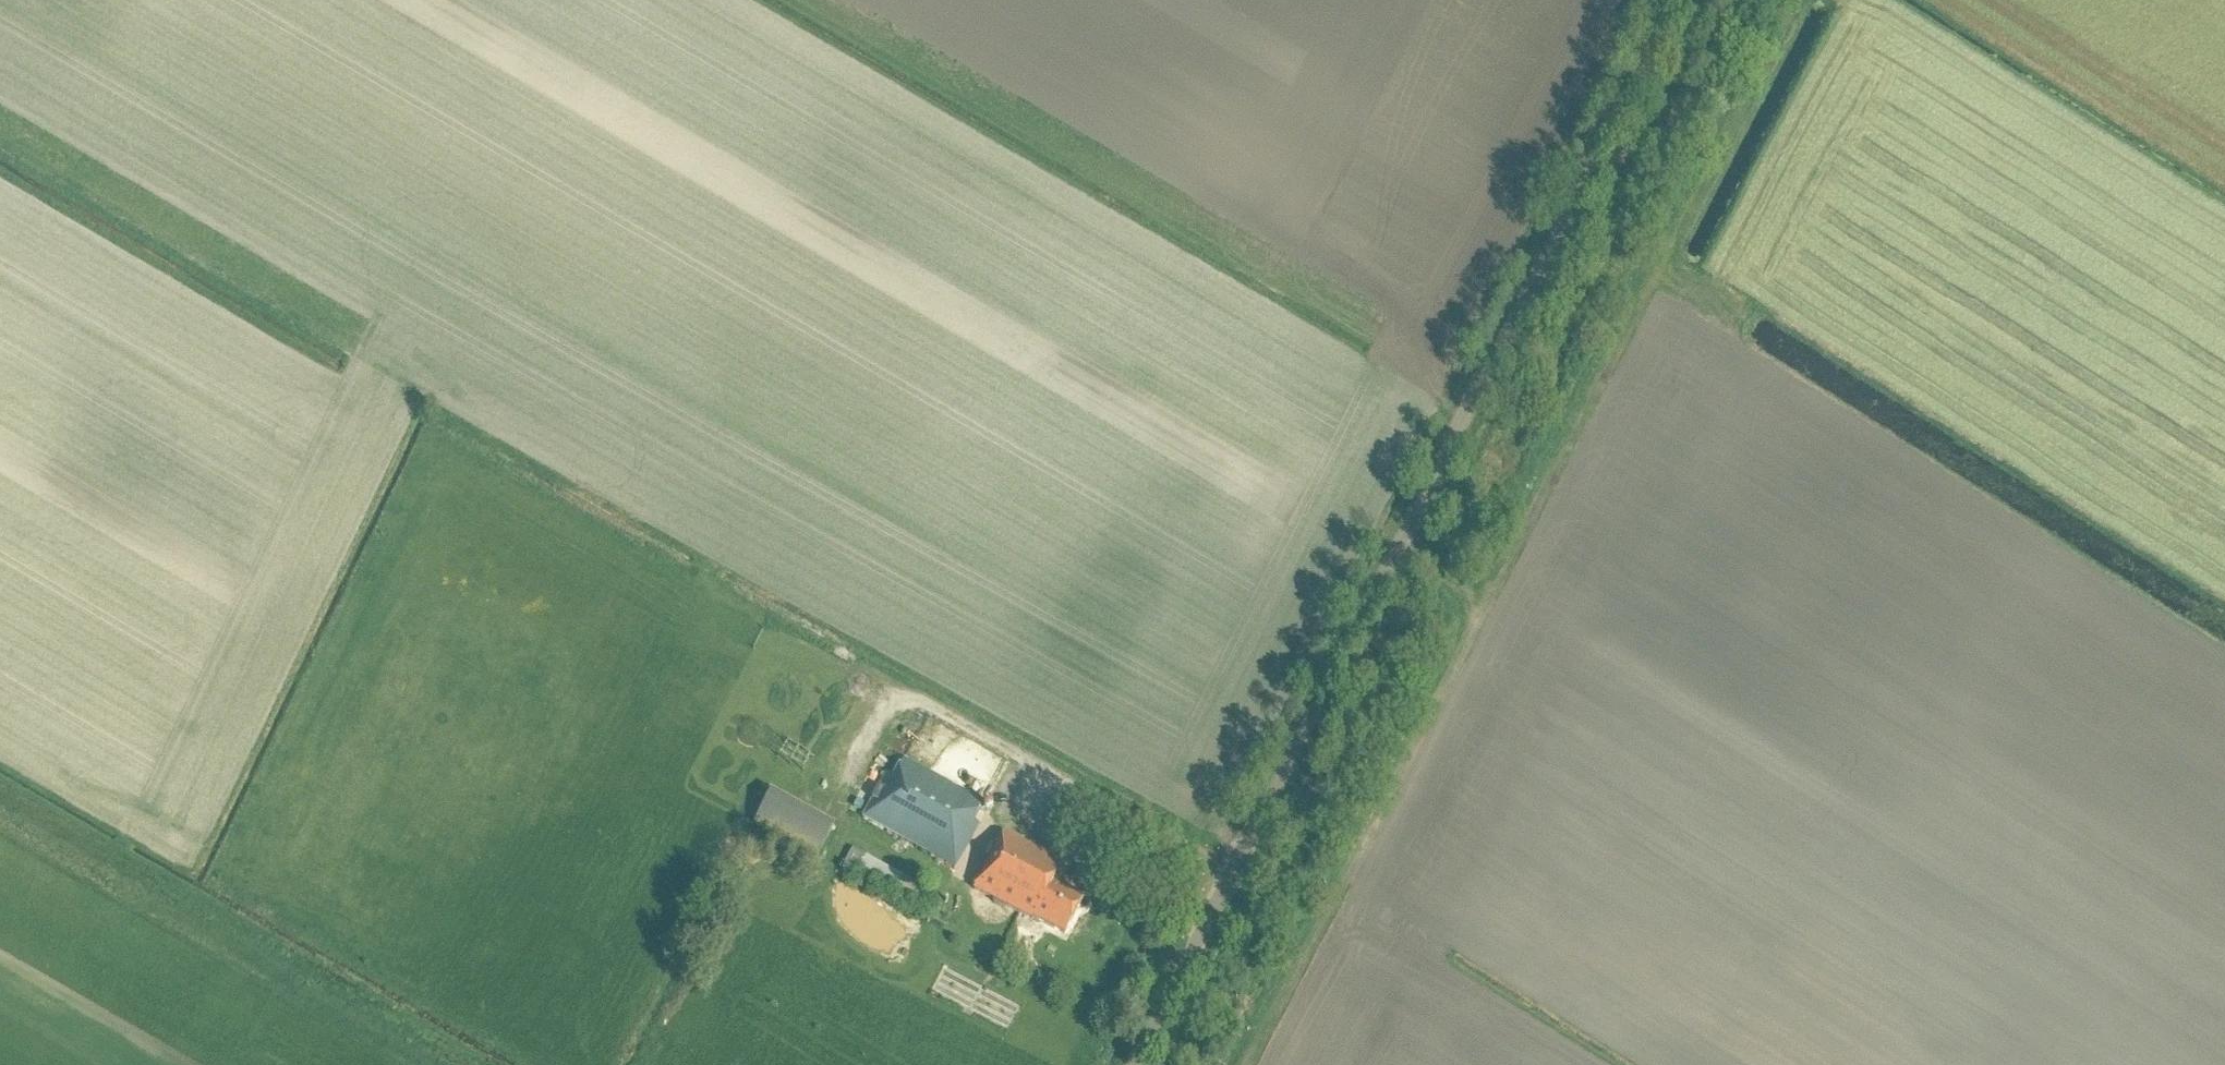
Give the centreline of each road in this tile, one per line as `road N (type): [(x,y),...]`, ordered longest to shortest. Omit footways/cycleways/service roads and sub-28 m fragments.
road 1 (unclassified): [(1134,1064),(1679,0)]

